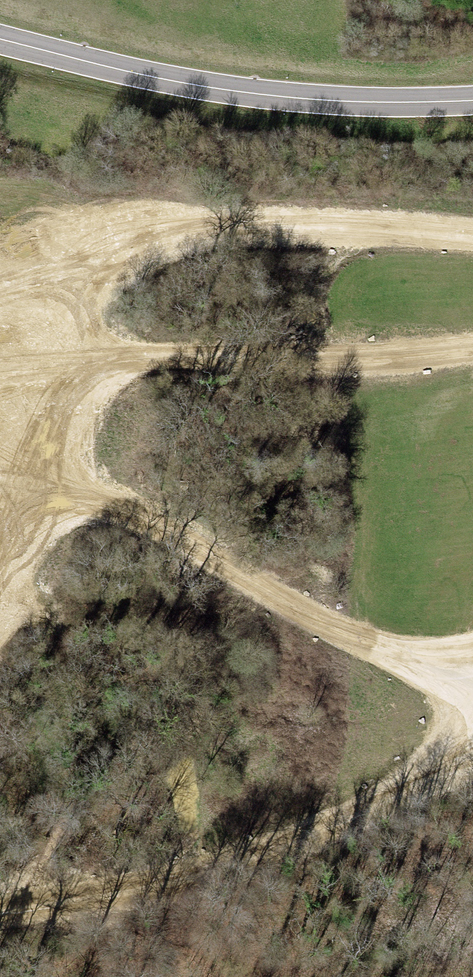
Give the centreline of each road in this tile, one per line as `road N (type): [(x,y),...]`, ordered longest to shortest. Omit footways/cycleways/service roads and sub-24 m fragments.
road 1 (track): [(0,489),(94,497),(172,530),(298,611),(376,648),(472,666)]
road 2 (track): [(472,772),(166,879),(0,909)]
road 3 (track): [(0,282),(306,220),(472,231)]
road 4 (secondary): [(472,99),(328,100),(233,90),(0,39)]
road 5 (track): [(0,369),(472,346)]
road 6 (track): [(83,263),(37,492),(0,572)]

